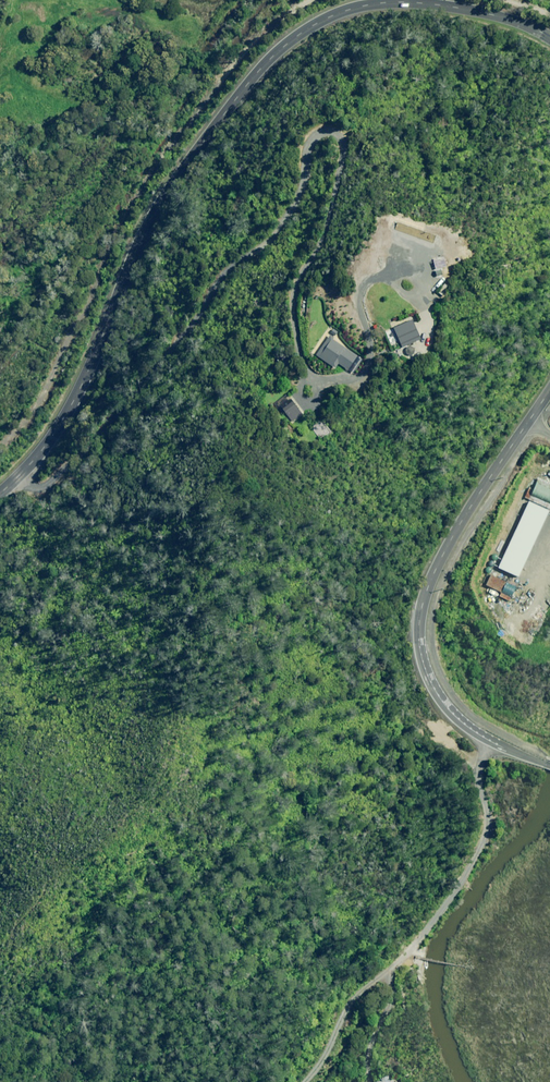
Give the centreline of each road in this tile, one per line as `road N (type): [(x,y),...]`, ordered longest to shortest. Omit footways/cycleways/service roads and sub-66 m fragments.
road 1 (secondary): [(0,492),(63,429),(152,218),(286,46),(348,11),(403,3),(510,20),(549,38)]
road 2 (secondary): [(549,389),(457,533),(420,624),(423,660),(451,712),(493,743),(549,767)]
road 3 (track): [(493,743),(480,766),(483,800),(468,867),(297,1081)]

